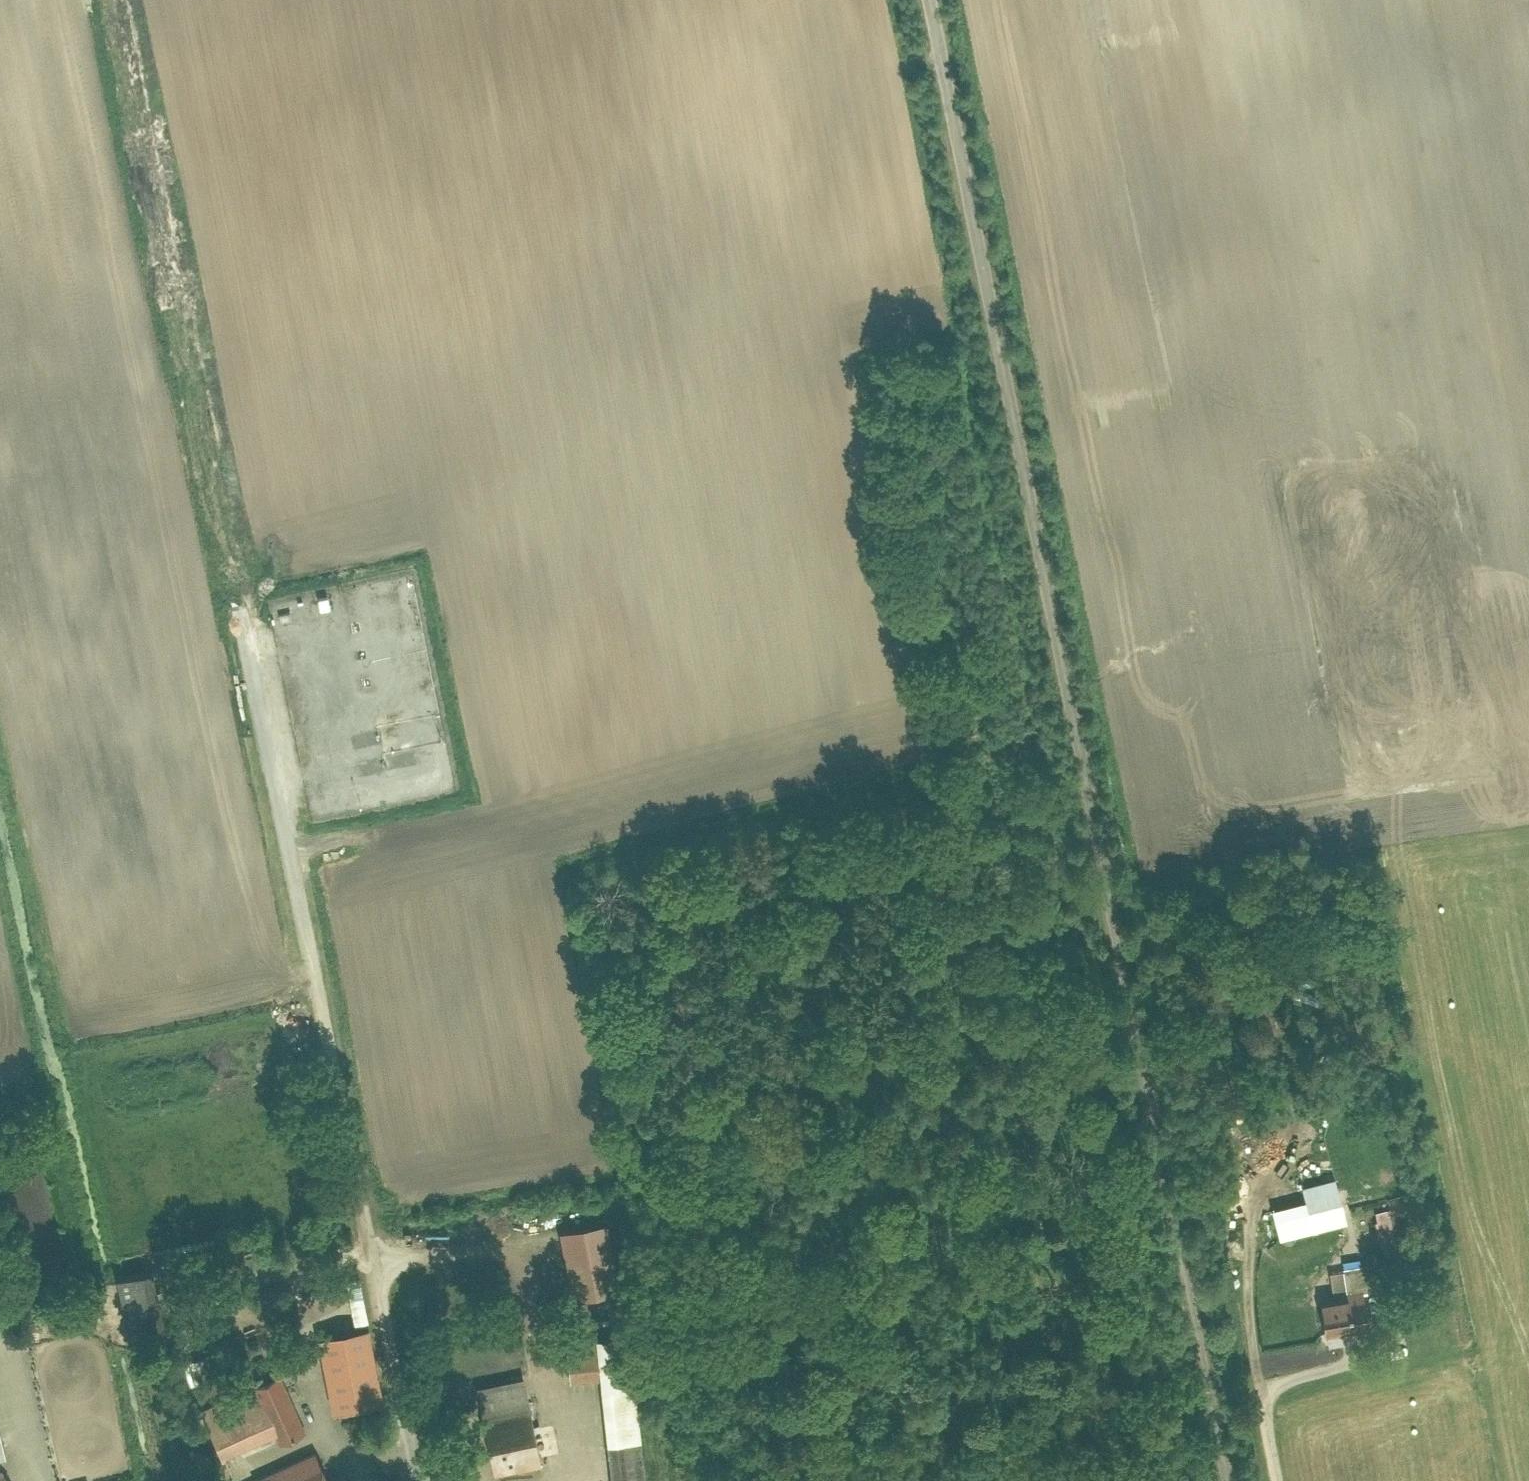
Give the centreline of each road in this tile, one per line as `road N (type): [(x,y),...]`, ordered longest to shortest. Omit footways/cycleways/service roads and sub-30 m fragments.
road 1 (unclassified): [(1227,1480),(928,0)]

